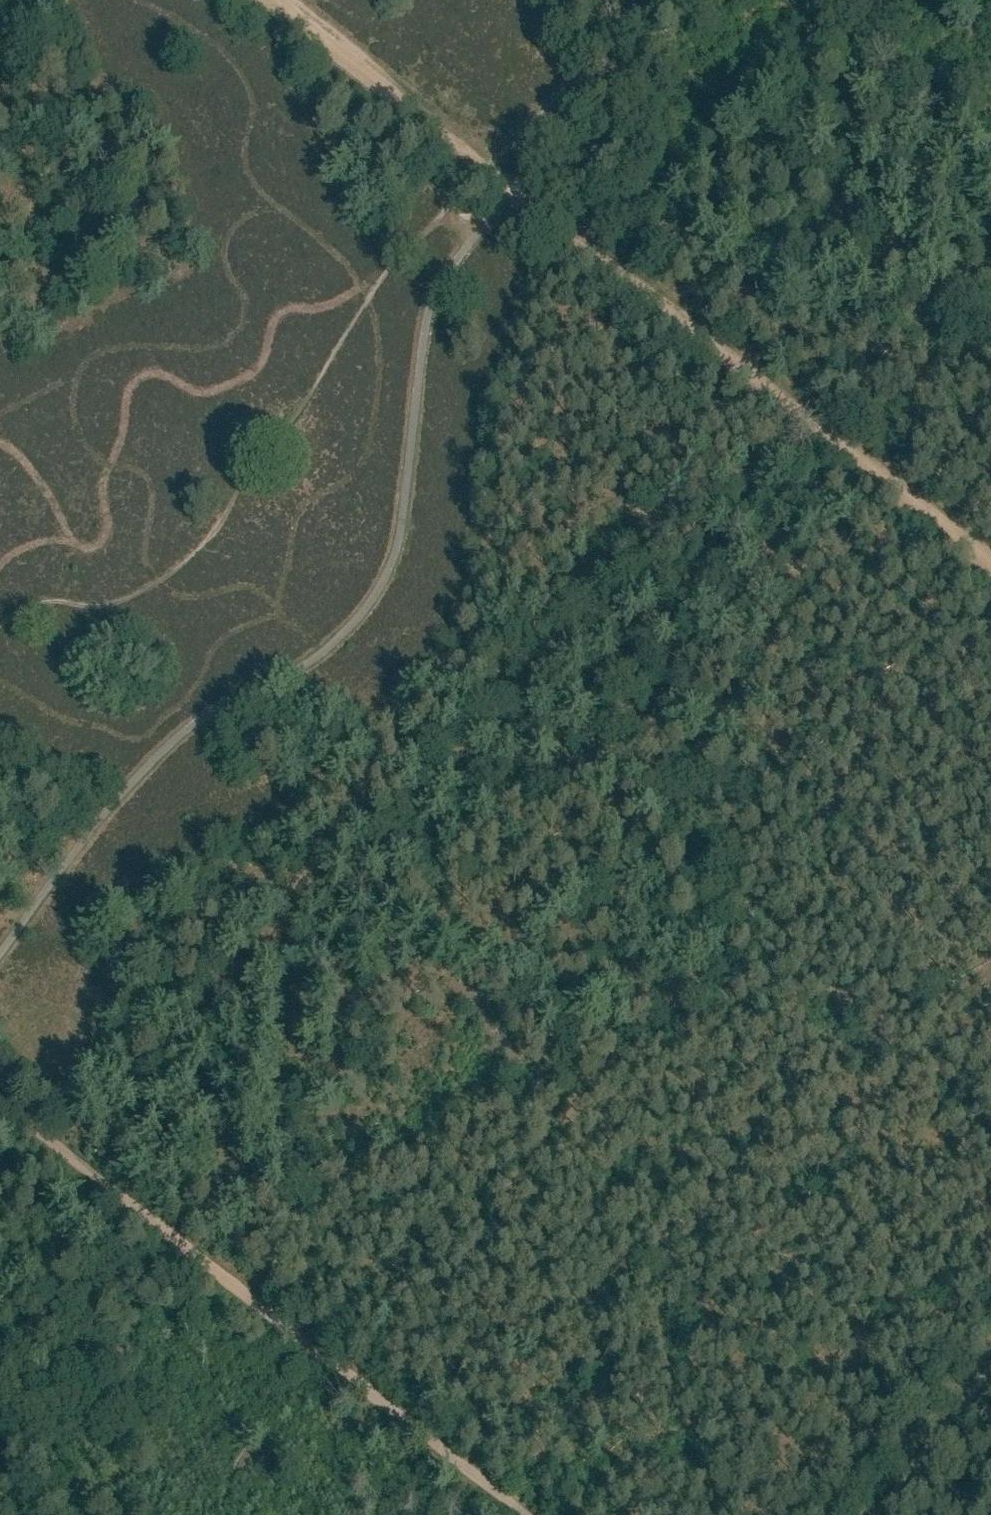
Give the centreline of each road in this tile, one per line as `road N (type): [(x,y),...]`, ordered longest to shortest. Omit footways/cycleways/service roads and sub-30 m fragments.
road 1 (track): [(269,0),(481,175),(990,564)]
road 2 (track): [(526,1514),(0,1098)]
road 3 (track): [(872,1514),(990,1365)]

